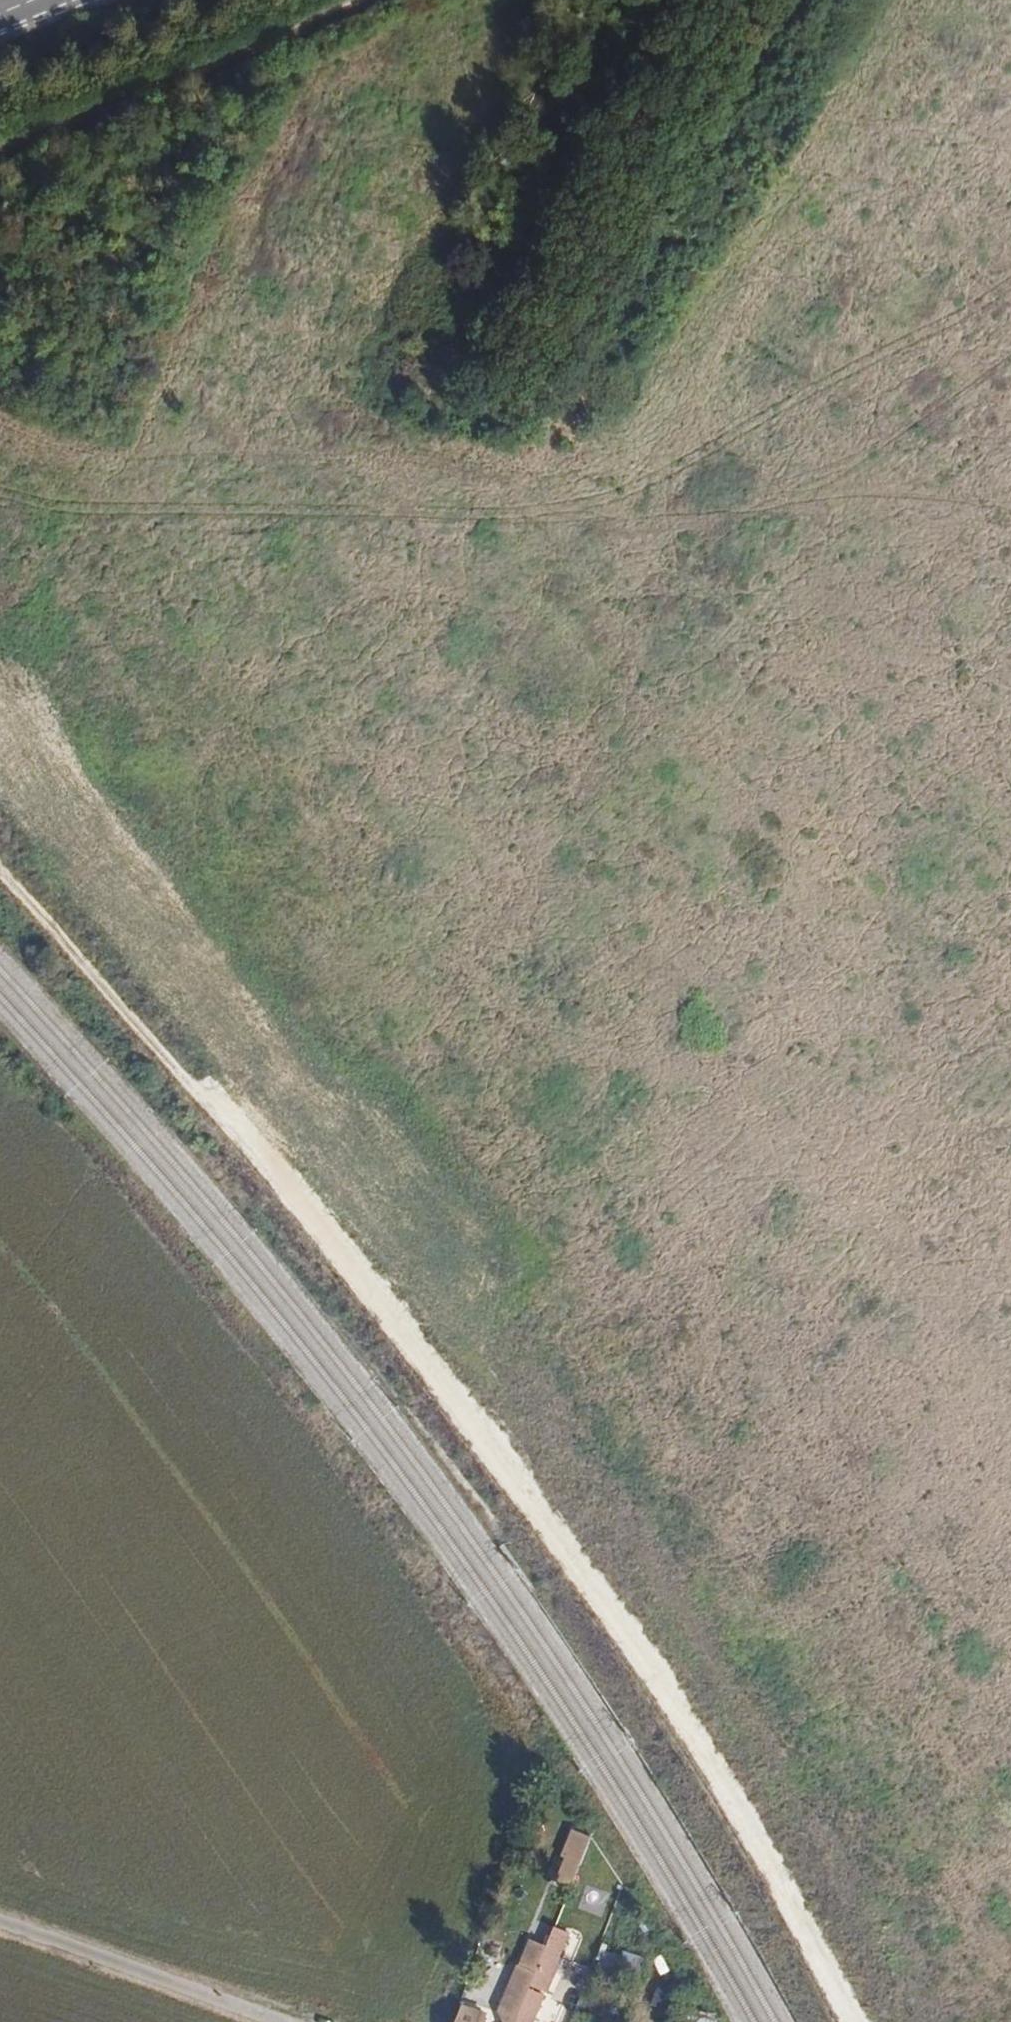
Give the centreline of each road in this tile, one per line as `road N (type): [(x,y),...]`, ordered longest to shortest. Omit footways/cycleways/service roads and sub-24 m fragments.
road 1 (track): [(0,869),(298,1213),(623,1640),(692,1745),(850,2021)]
road 2 (track): [(337,0),(0,149)]
road 3 (unclassified): [(286,2021),(0,1917)]

